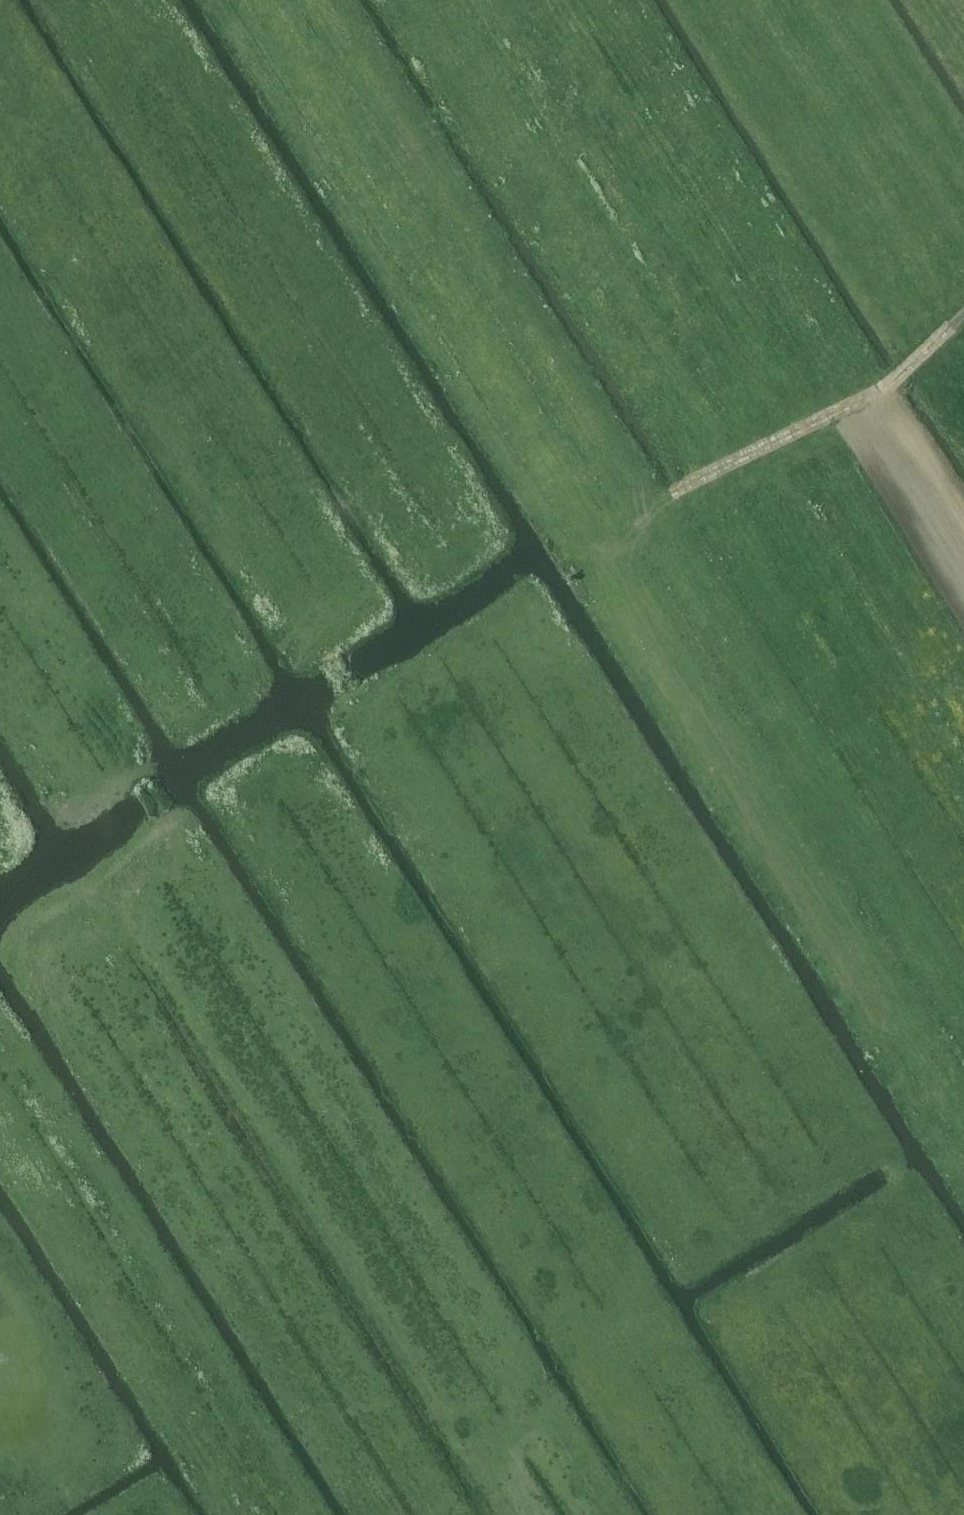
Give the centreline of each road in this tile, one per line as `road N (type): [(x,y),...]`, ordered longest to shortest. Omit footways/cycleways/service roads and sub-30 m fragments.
road 1 (track): [(670,494),(887,386),(963,312)]

